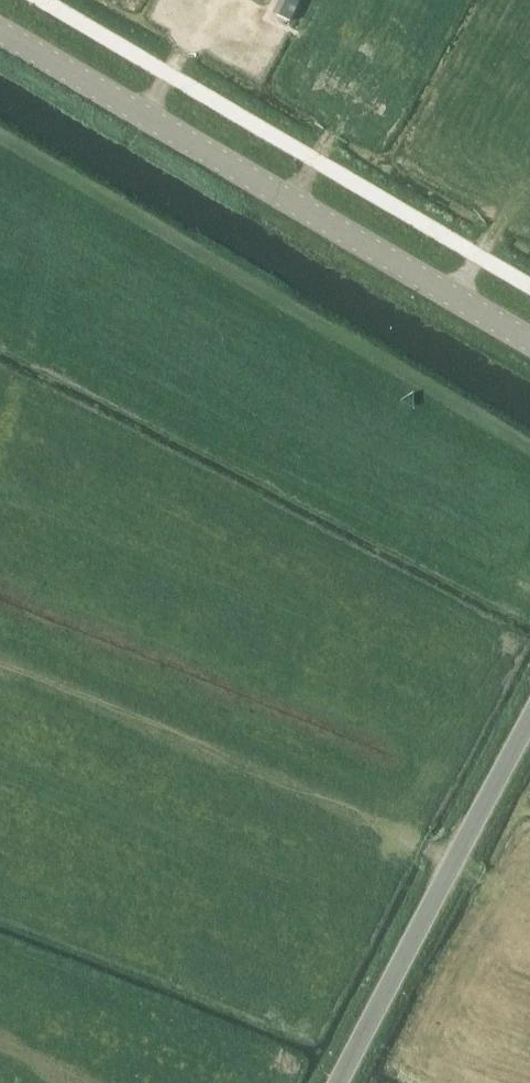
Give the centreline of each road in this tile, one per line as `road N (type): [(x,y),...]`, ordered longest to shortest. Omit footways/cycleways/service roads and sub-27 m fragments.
road 1 (tertiary): [(529,340),(0,34)]
road 2 (unclassified): [(338,1082),(529,716)]

